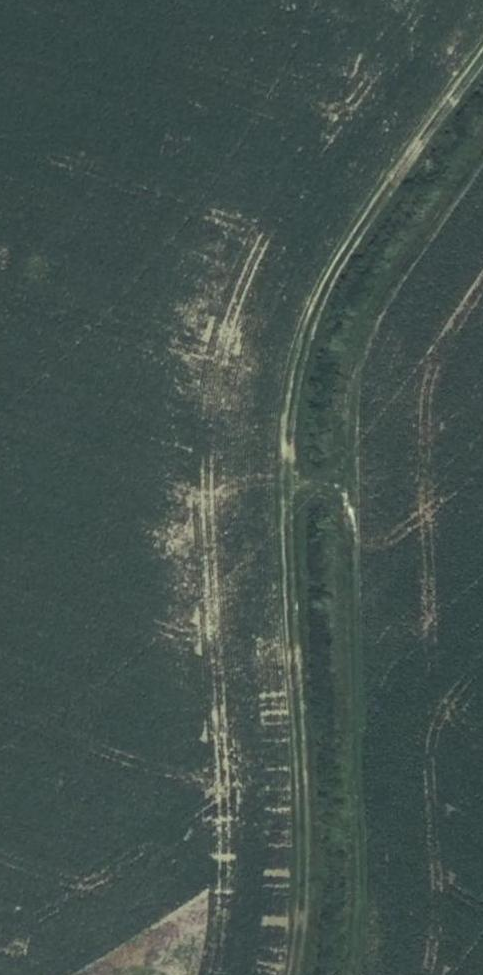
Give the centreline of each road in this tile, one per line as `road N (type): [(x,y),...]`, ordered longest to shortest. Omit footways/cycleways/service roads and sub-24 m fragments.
road 1 (track): [(288,974),(308,756),(290,566),(310,364),(343,266),(482,74)]
road 2 (track): [(354,974),(368,849),(342,495),(360,355),(415,254),(482,157)]

